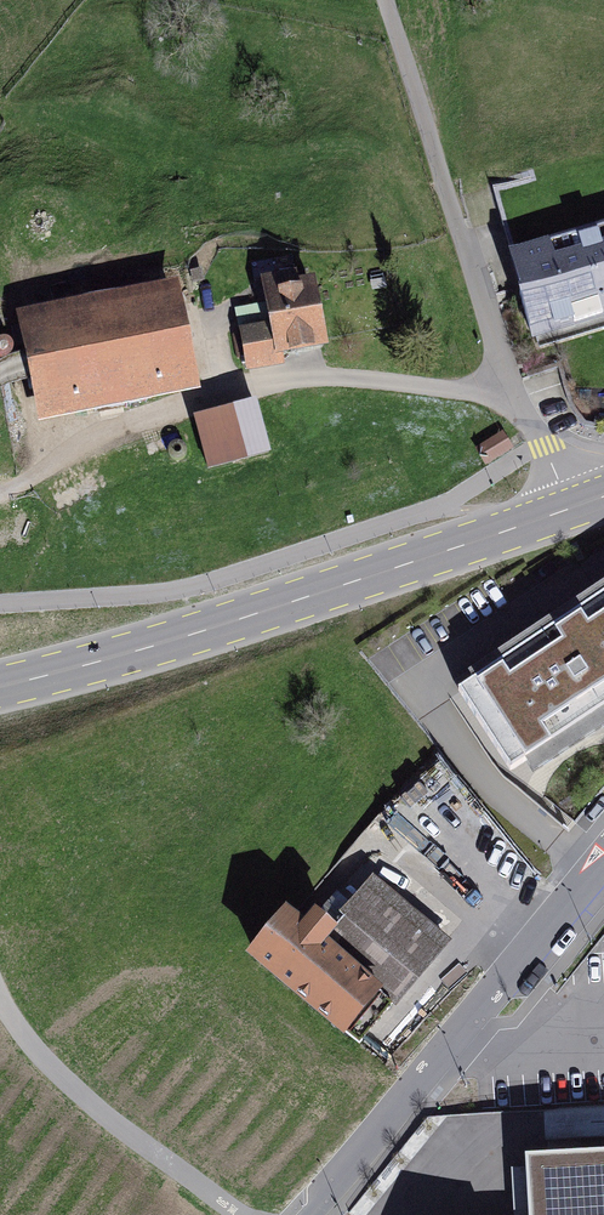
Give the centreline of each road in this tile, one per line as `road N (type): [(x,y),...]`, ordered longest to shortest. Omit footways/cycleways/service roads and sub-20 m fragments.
road 1 (primary): [(603,495),(164,644),(0,686)]
road 2 (residential): [(310,1214),(603,867)]

